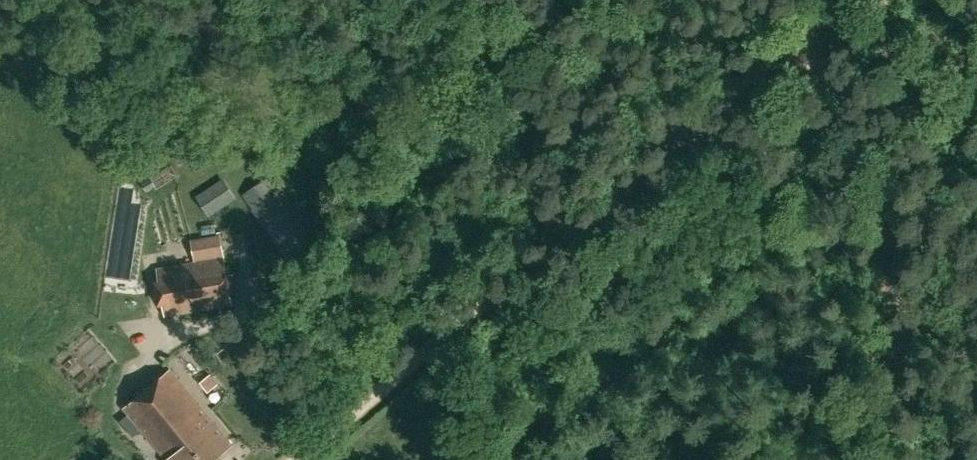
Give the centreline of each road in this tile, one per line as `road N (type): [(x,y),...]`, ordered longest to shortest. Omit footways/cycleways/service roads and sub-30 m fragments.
road 1 (track): [(839,0),(571,240),(385,393)]
road 2 (track): [(789,0),(821,66),(976,265)]
road 3 (track): [(571,240),(571,125),(546,0)]

